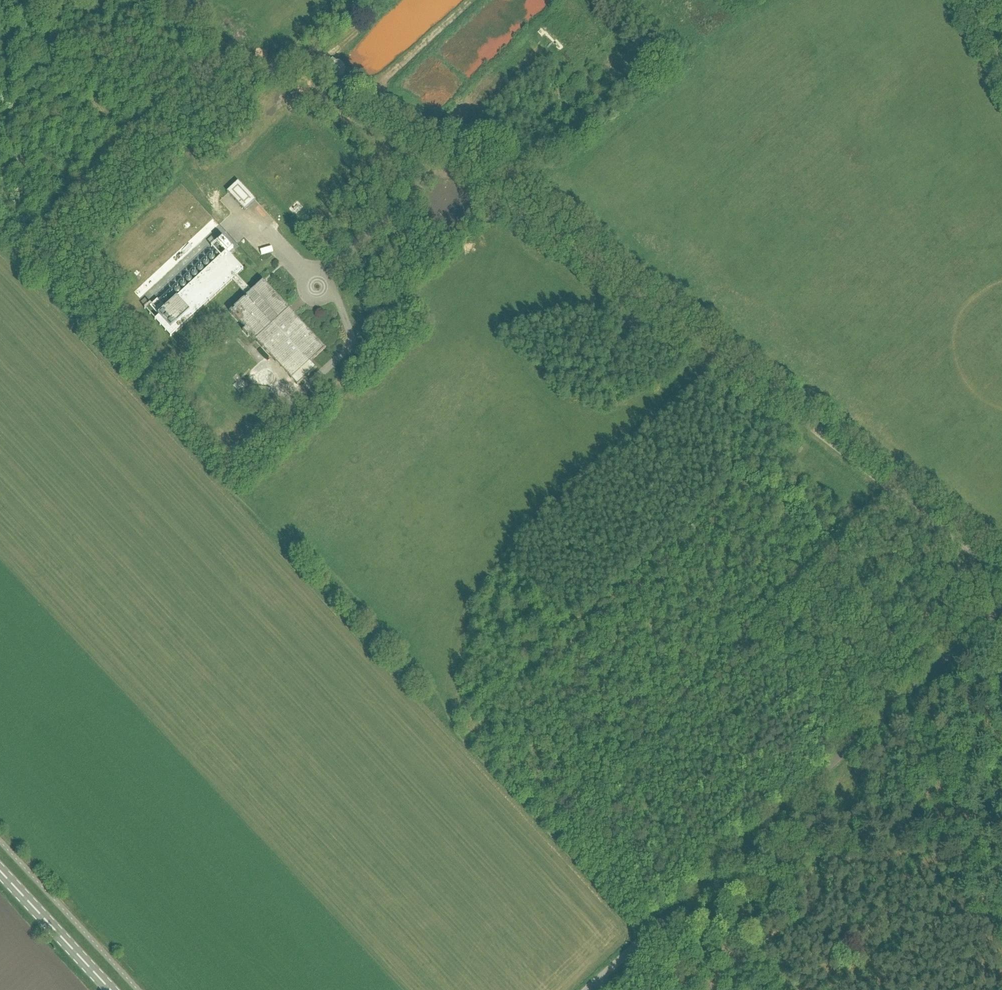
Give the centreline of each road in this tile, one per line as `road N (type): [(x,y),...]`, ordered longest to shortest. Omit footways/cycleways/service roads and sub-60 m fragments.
road 1 (unclassified): [(1001,605),(588,989)]
road 2 (track): [(448,723),(643,940)]
road 3 (track): [(265,68),(441,167)]
road 4 (secondary): [(109,989),(0,873)]

